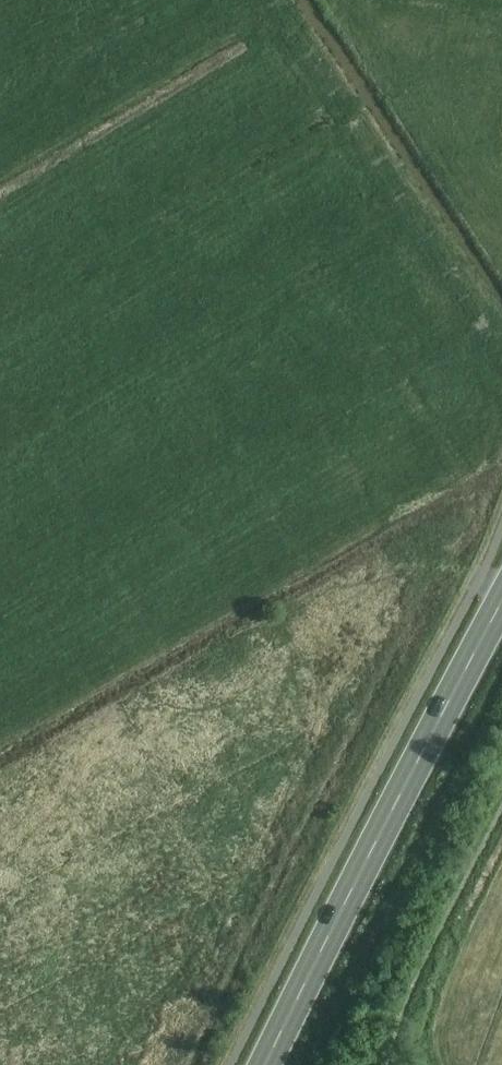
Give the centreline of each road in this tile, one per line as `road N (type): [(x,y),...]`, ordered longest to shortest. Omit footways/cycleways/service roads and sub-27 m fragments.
road 1 (primary): [(268,1064),(501,609)]

